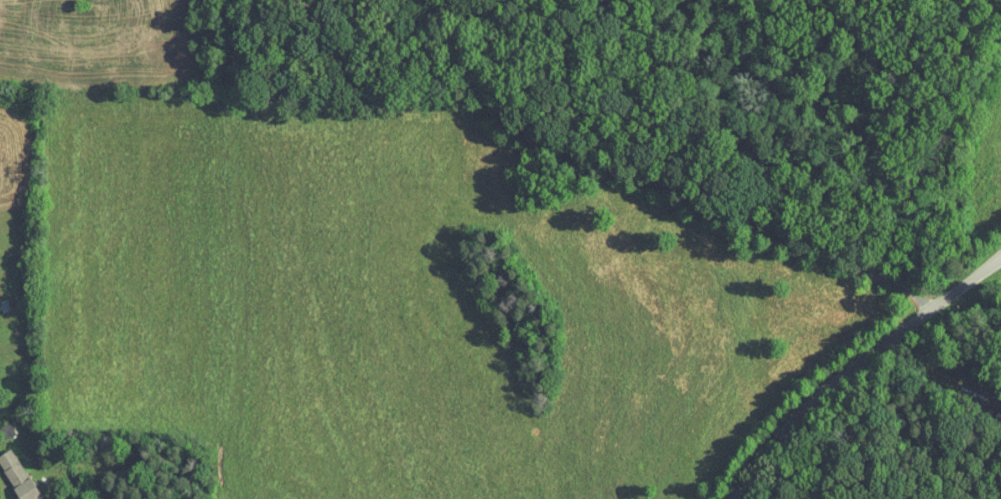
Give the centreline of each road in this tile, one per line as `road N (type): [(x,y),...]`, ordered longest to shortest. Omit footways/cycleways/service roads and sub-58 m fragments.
road 1 (residential): [(725,498),(805,402),(968,279)]
road 2 (residential): [(888,337),(863,302),(777,235),(761,191)]

